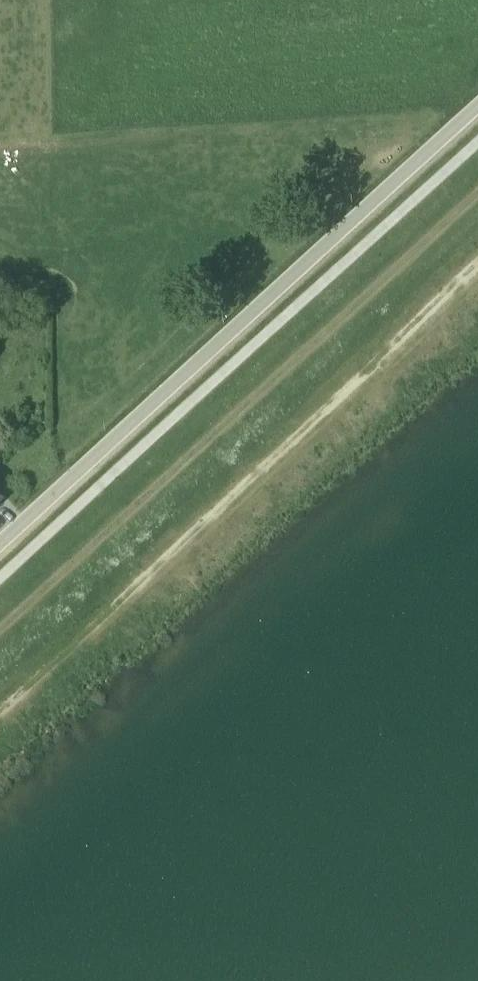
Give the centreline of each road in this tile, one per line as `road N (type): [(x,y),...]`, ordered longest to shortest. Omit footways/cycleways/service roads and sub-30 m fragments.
road 1 (track): [(0,713),(477,265)]
road 2 (unclassified): [(0,555),(477,117)]
road 3 (track): [(477,201),(0,635)]

